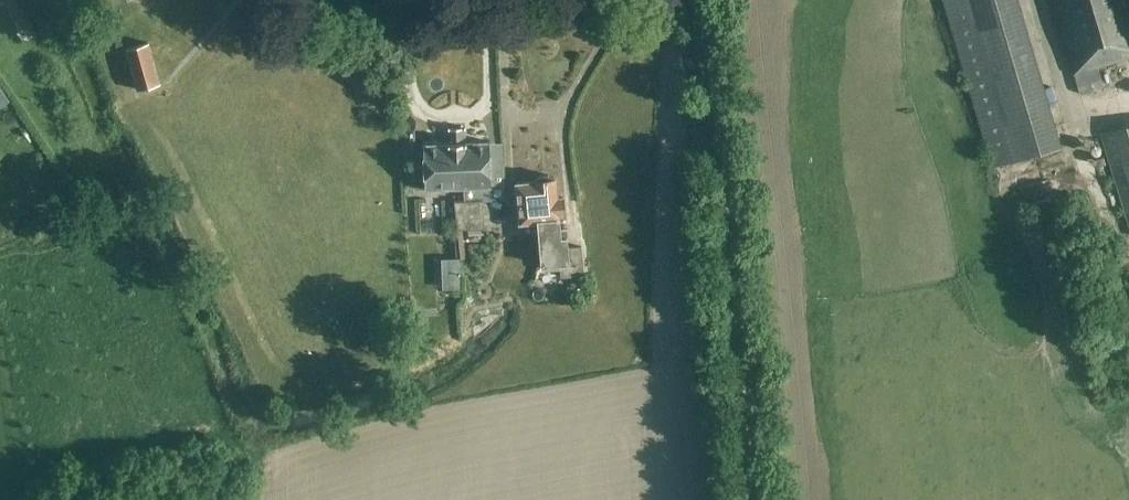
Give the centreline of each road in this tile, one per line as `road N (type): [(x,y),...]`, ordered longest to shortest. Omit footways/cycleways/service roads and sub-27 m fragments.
road 1 (track): [(693,0),(721,172),(749,499)]

